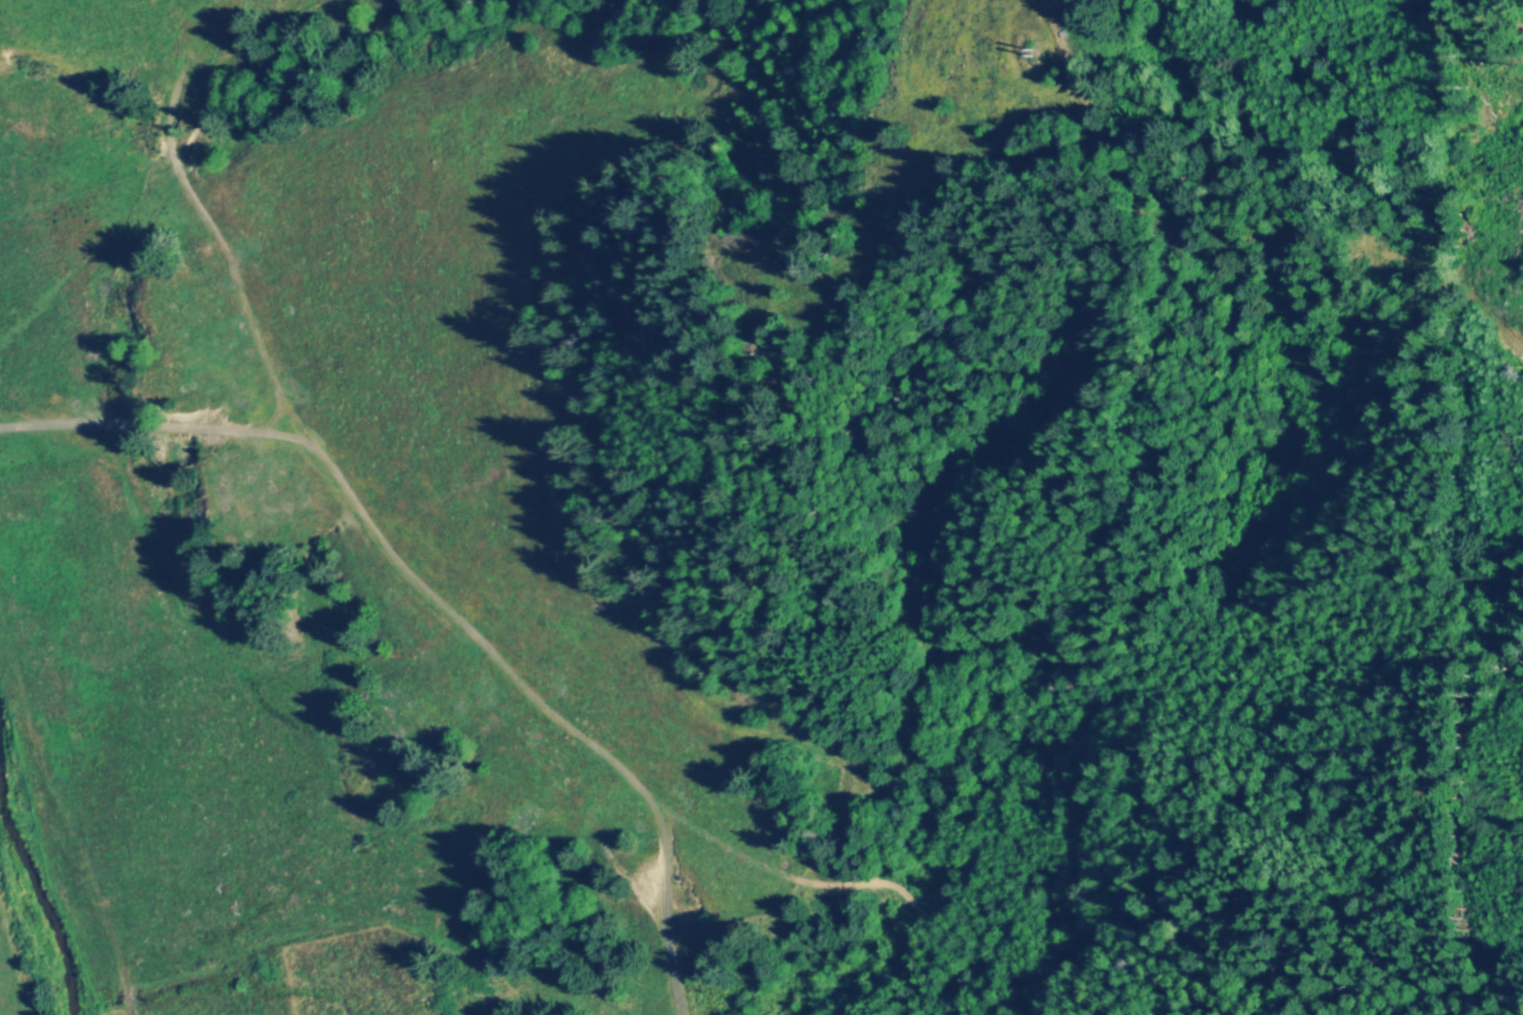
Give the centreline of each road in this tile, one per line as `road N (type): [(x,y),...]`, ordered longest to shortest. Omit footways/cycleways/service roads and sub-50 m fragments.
road 1 (track): [(313,444),(406,569),(657,806),(684,1014)]
road 2 (track): [(1522,339),(1233,72),(1211,0)]

